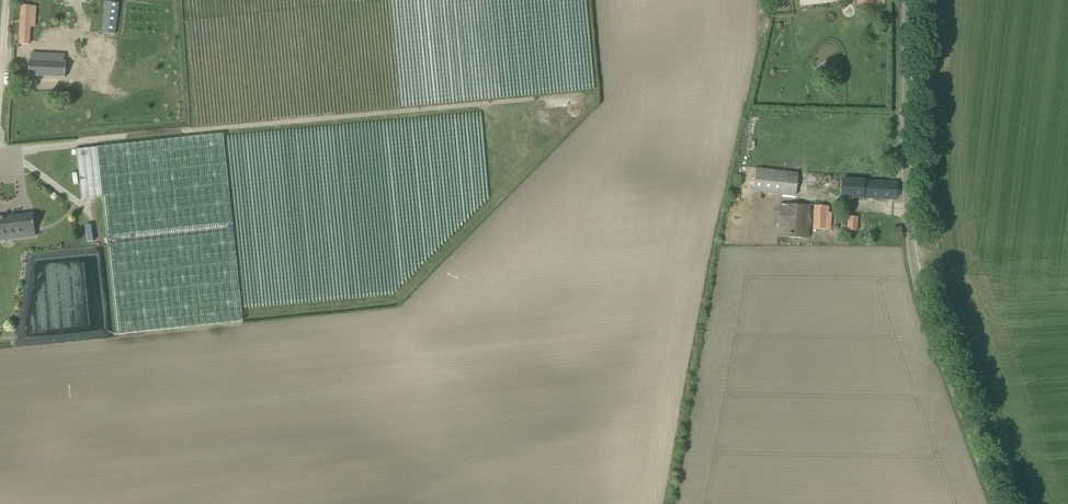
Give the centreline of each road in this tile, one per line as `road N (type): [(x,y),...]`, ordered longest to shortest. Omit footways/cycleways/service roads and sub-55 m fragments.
road 1 (unclassified): [(589,100),(33,150),(0,142)]
road 2 (unclassified): [(999,503),(924,312),(912,249),(907,0)]

